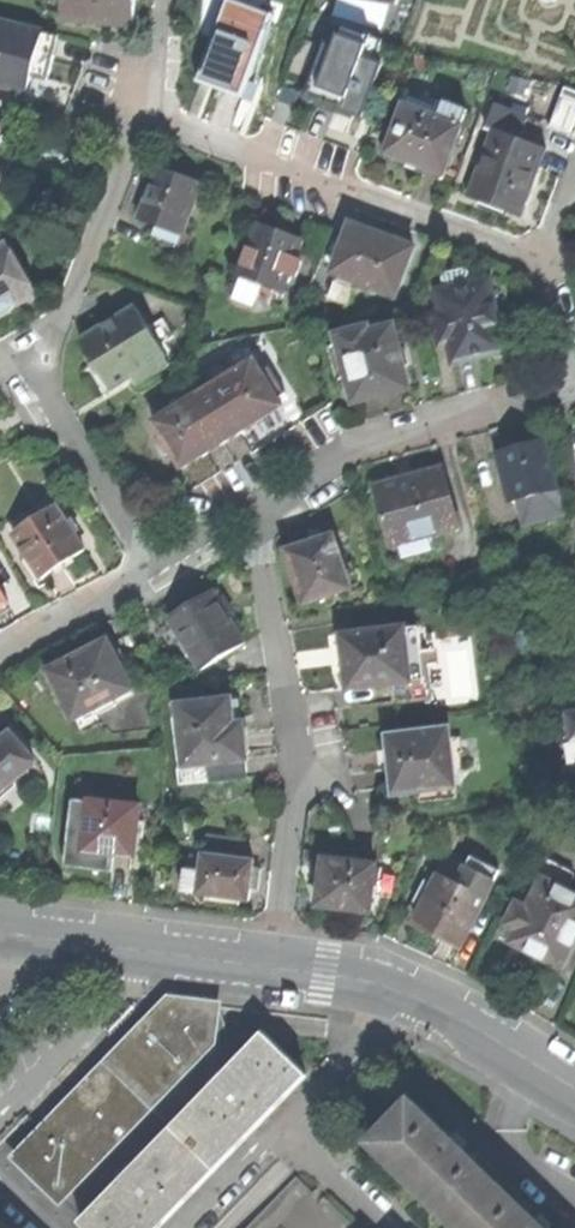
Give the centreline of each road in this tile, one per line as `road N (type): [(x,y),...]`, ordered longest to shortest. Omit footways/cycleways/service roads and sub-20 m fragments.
road 1 (residential): [(574,374),(552,268),(538,255),(162,119)]
road 2 (residential): [(157,568),(48,393),(45,364),(144,112)]
road 3 (residential): [(256,500),(299,772),(273,966)]
road 4 (residential): [(256,500),(350,443),(574,386)]
road 5 (residential): [(0,1134),(175,954)]
road 6 (residential): [(281,1136),(415,1001)]
road 7 (tertiary): [(415,1001),(574,1094)]
road 8 (residential): [(0,655),(157,568)]
road 9 (tertiary): [(0,932),(175,954)]
road 10 (tertiary): [(273,966),(329,973),(415,1001)]
road 11 (residential): [(378,1227),(281,1136)]
road 12 (residential): [(192,1227),(281,1136)]
road 13 (residential): [(157,568),(256,500)]

